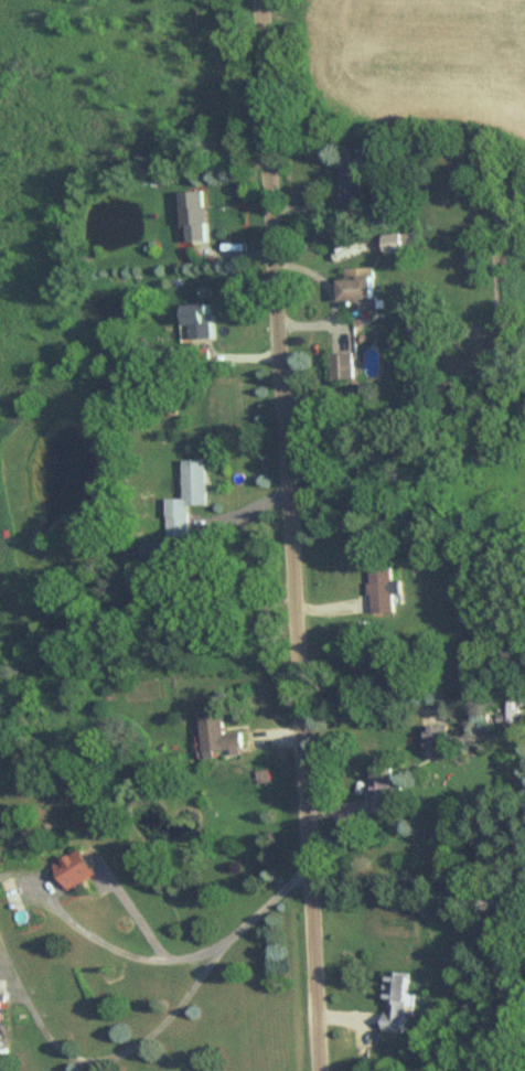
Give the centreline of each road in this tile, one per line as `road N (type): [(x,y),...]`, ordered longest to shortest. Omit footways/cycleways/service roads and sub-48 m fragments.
road 1 (residential): [(261,0),(317,1070)]

